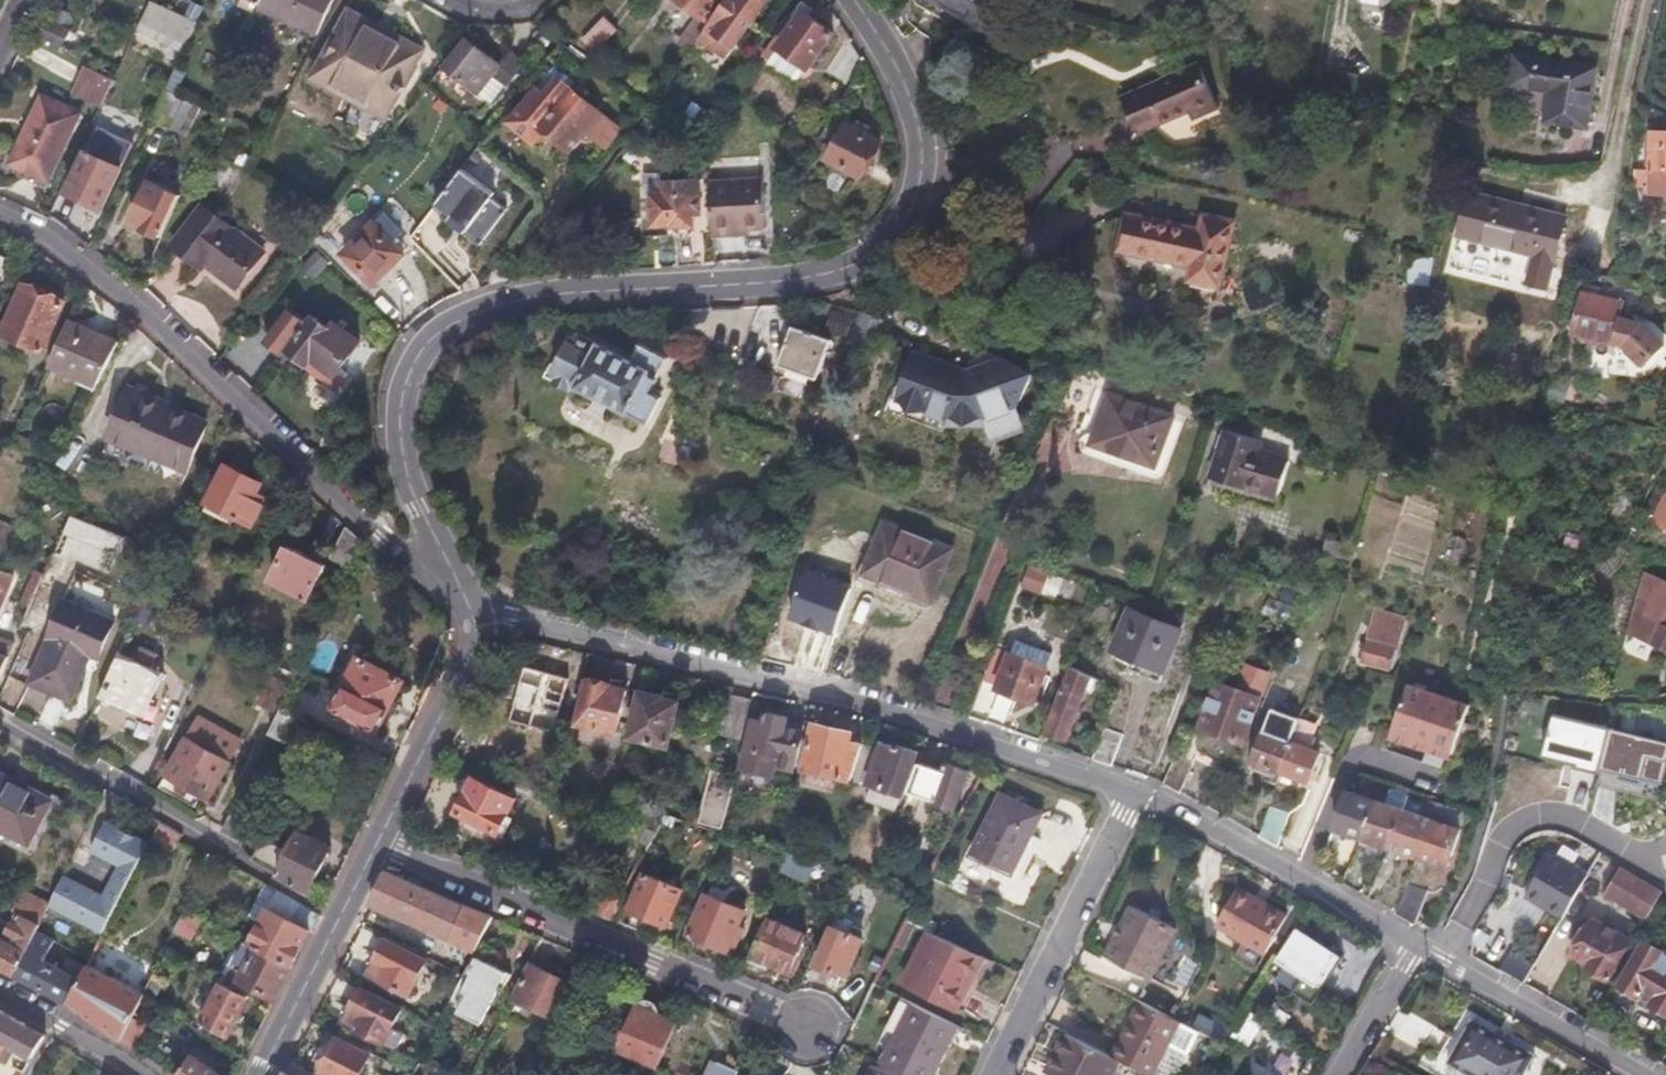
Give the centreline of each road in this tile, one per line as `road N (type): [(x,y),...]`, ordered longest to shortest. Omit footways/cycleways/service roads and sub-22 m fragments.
road 1 (tertiary): [(476,616),(413,487),(402,430),(409,378),(453,324),(520,300),(815,278),(876,252),(904,227),(919,193),(924,132),(891,55),(854,0)]
road 2 (residential): [(1132,789),(761,675),(476,616)]
road 3 (residential): [(476,616),(123,299),(64,253),(0,219)]
road 4 (residential): [(376,846),(809,1029)]
road 5 (residential): [(1415,945),(1132,789)]
road 6 (residential): [(992,1074),(1132,789)]
road 7 (residential): [(1441,959),(1508,833),(1528,822),(1554,820),(1665,863)]
road 8 (tertiary): [(257,1074),(376,846)]
road 9 (tertiary): [(376,846),(473,646),(476,616)]
road 10 (residential): [(1650,1074),(1441,959)]
road 11 (residential): [(0,991),(142,1074)]
road 12 (residential): [(1415,945),(1339,1074)]

